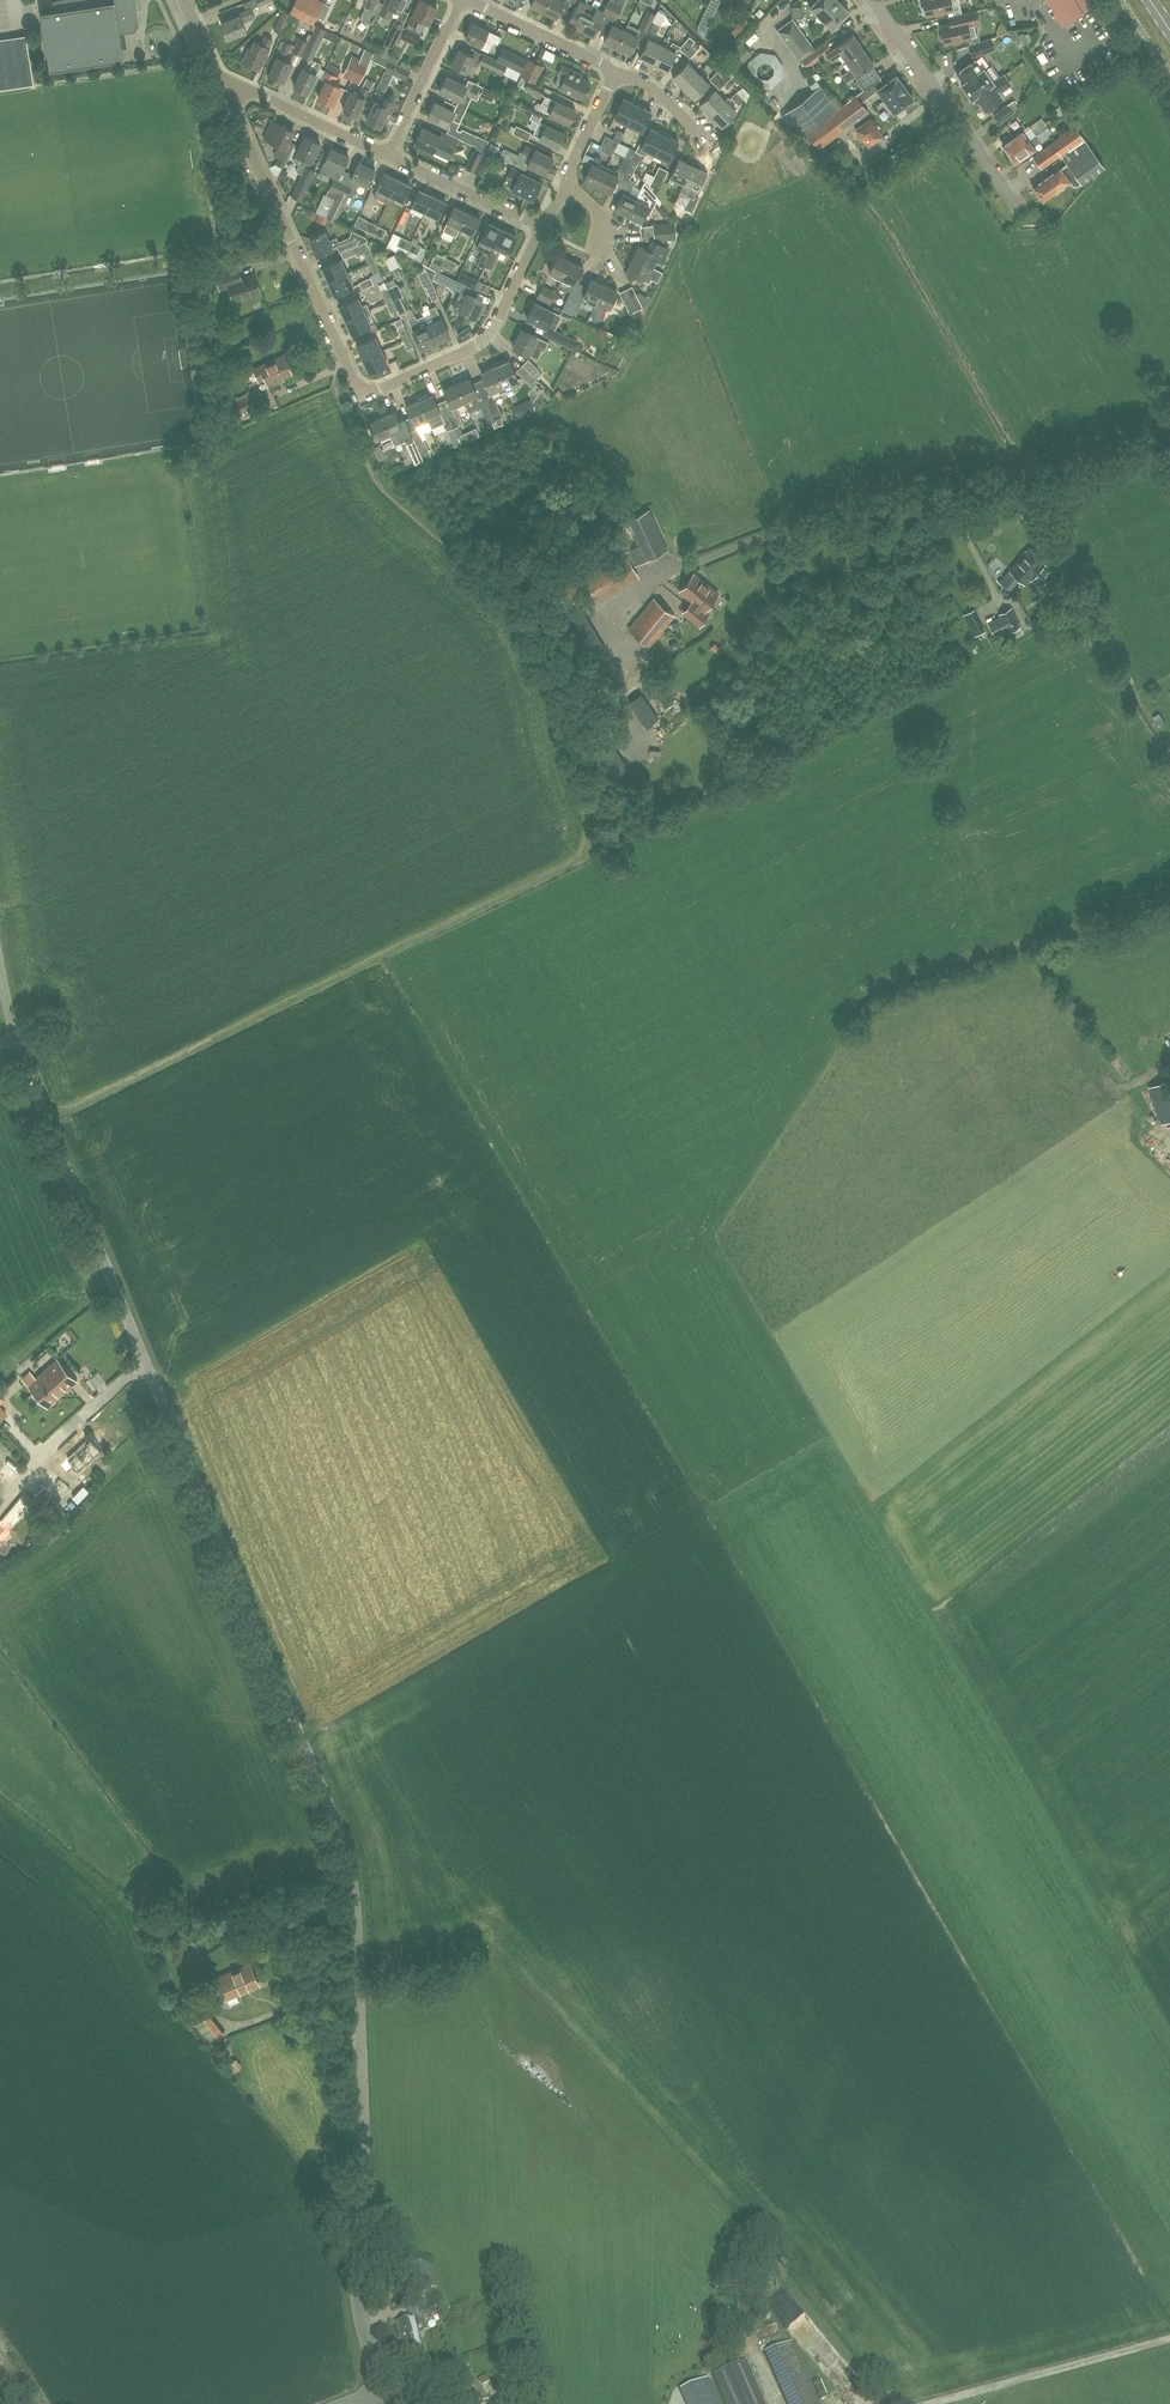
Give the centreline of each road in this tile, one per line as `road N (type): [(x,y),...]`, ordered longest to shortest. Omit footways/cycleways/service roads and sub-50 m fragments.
road 1 (unclassified): [(384,2403),(356,2282),(366,2145),(357,1914),(344,1843),(17,1039)]
road 2 (track): [(584,811),(588,844),(565,868),(46,1123)]
road 3 (unclassified): [(681,567),(1169,425)]
road 4 (residential): [(240,86),(234,114),(274,214),(366,393)]
road 5 (residential): [(539,225),(482,340),(366,393)]
road 6 (track): [(930,2403),(1169,2340)]
road 7 (residential): [(1006,193),(874,0)]
road 8 (unclassified): [(460,0),(389,155)]
road 9 (residential): [(465,0),(616,72)]
road 10 (residential): [(389,155),(539,225)]
road 11 (residential): [(240,86),(389,155)]
road 12 (residential): [(616,72),(566,186)]

